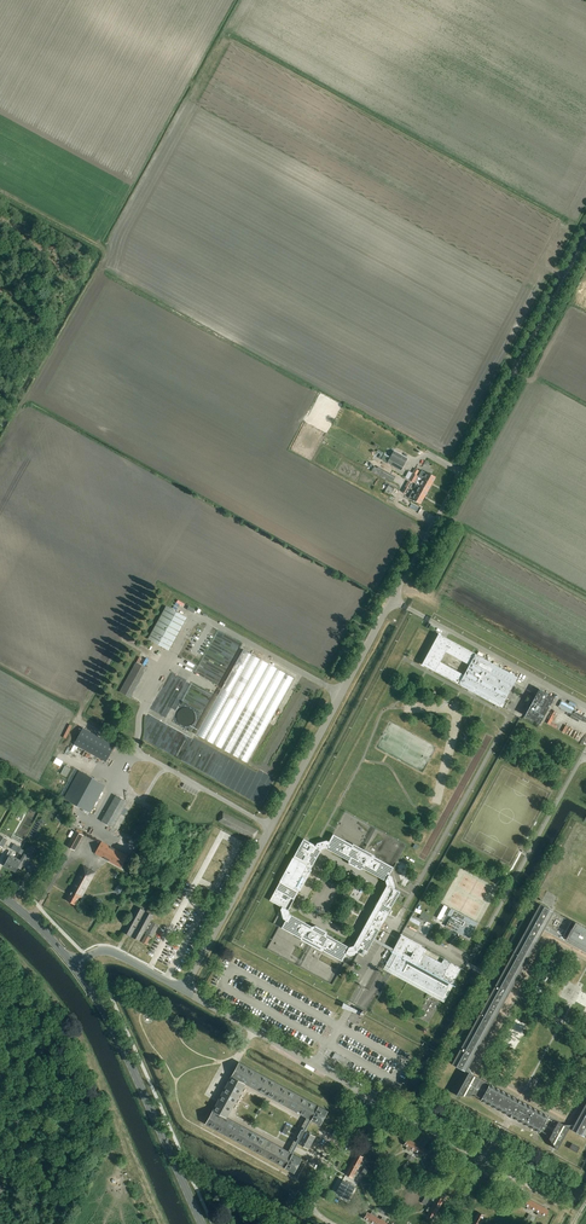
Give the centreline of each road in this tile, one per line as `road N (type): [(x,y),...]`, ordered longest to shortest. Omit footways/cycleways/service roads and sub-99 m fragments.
road 1 (unclassified): [(183,990),(585,238)]
road 2 (track): [(0,942),(80,1040),(165,1223)]
road 3 (primary): [(202,1223),(128,1058),(74,966)]
road 4 (unclassified): [(369,1096),(183,990)]
road 5 (unclassified): [(334,1223),(315,1212),(314,1199),(369,1096)]
road 6 (unclassified): [(486,1161),(369,1096)]
road 7 (unclassified): [(183,990),(110,952),(74,966)]

